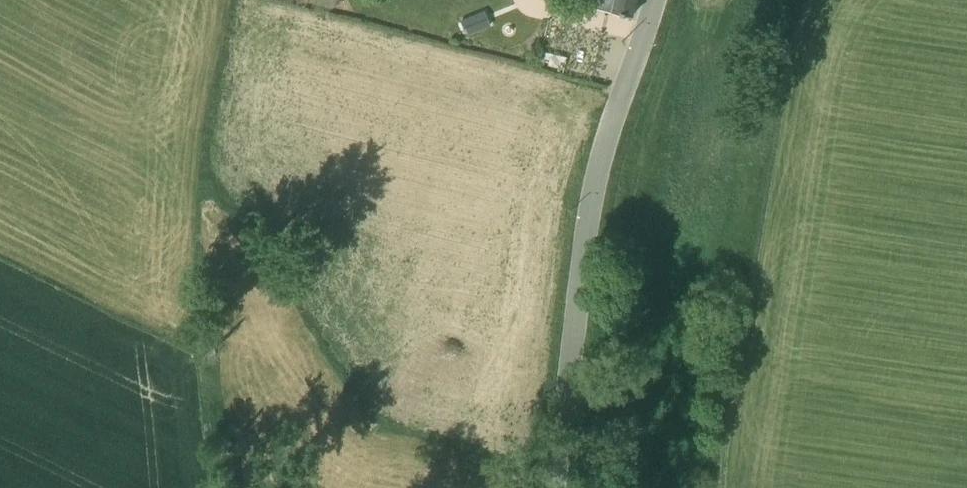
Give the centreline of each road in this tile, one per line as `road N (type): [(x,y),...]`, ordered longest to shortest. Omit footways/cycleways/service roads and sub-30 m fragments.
road 1 (unclassified): [(555,487),(596,195),(655,0)]

